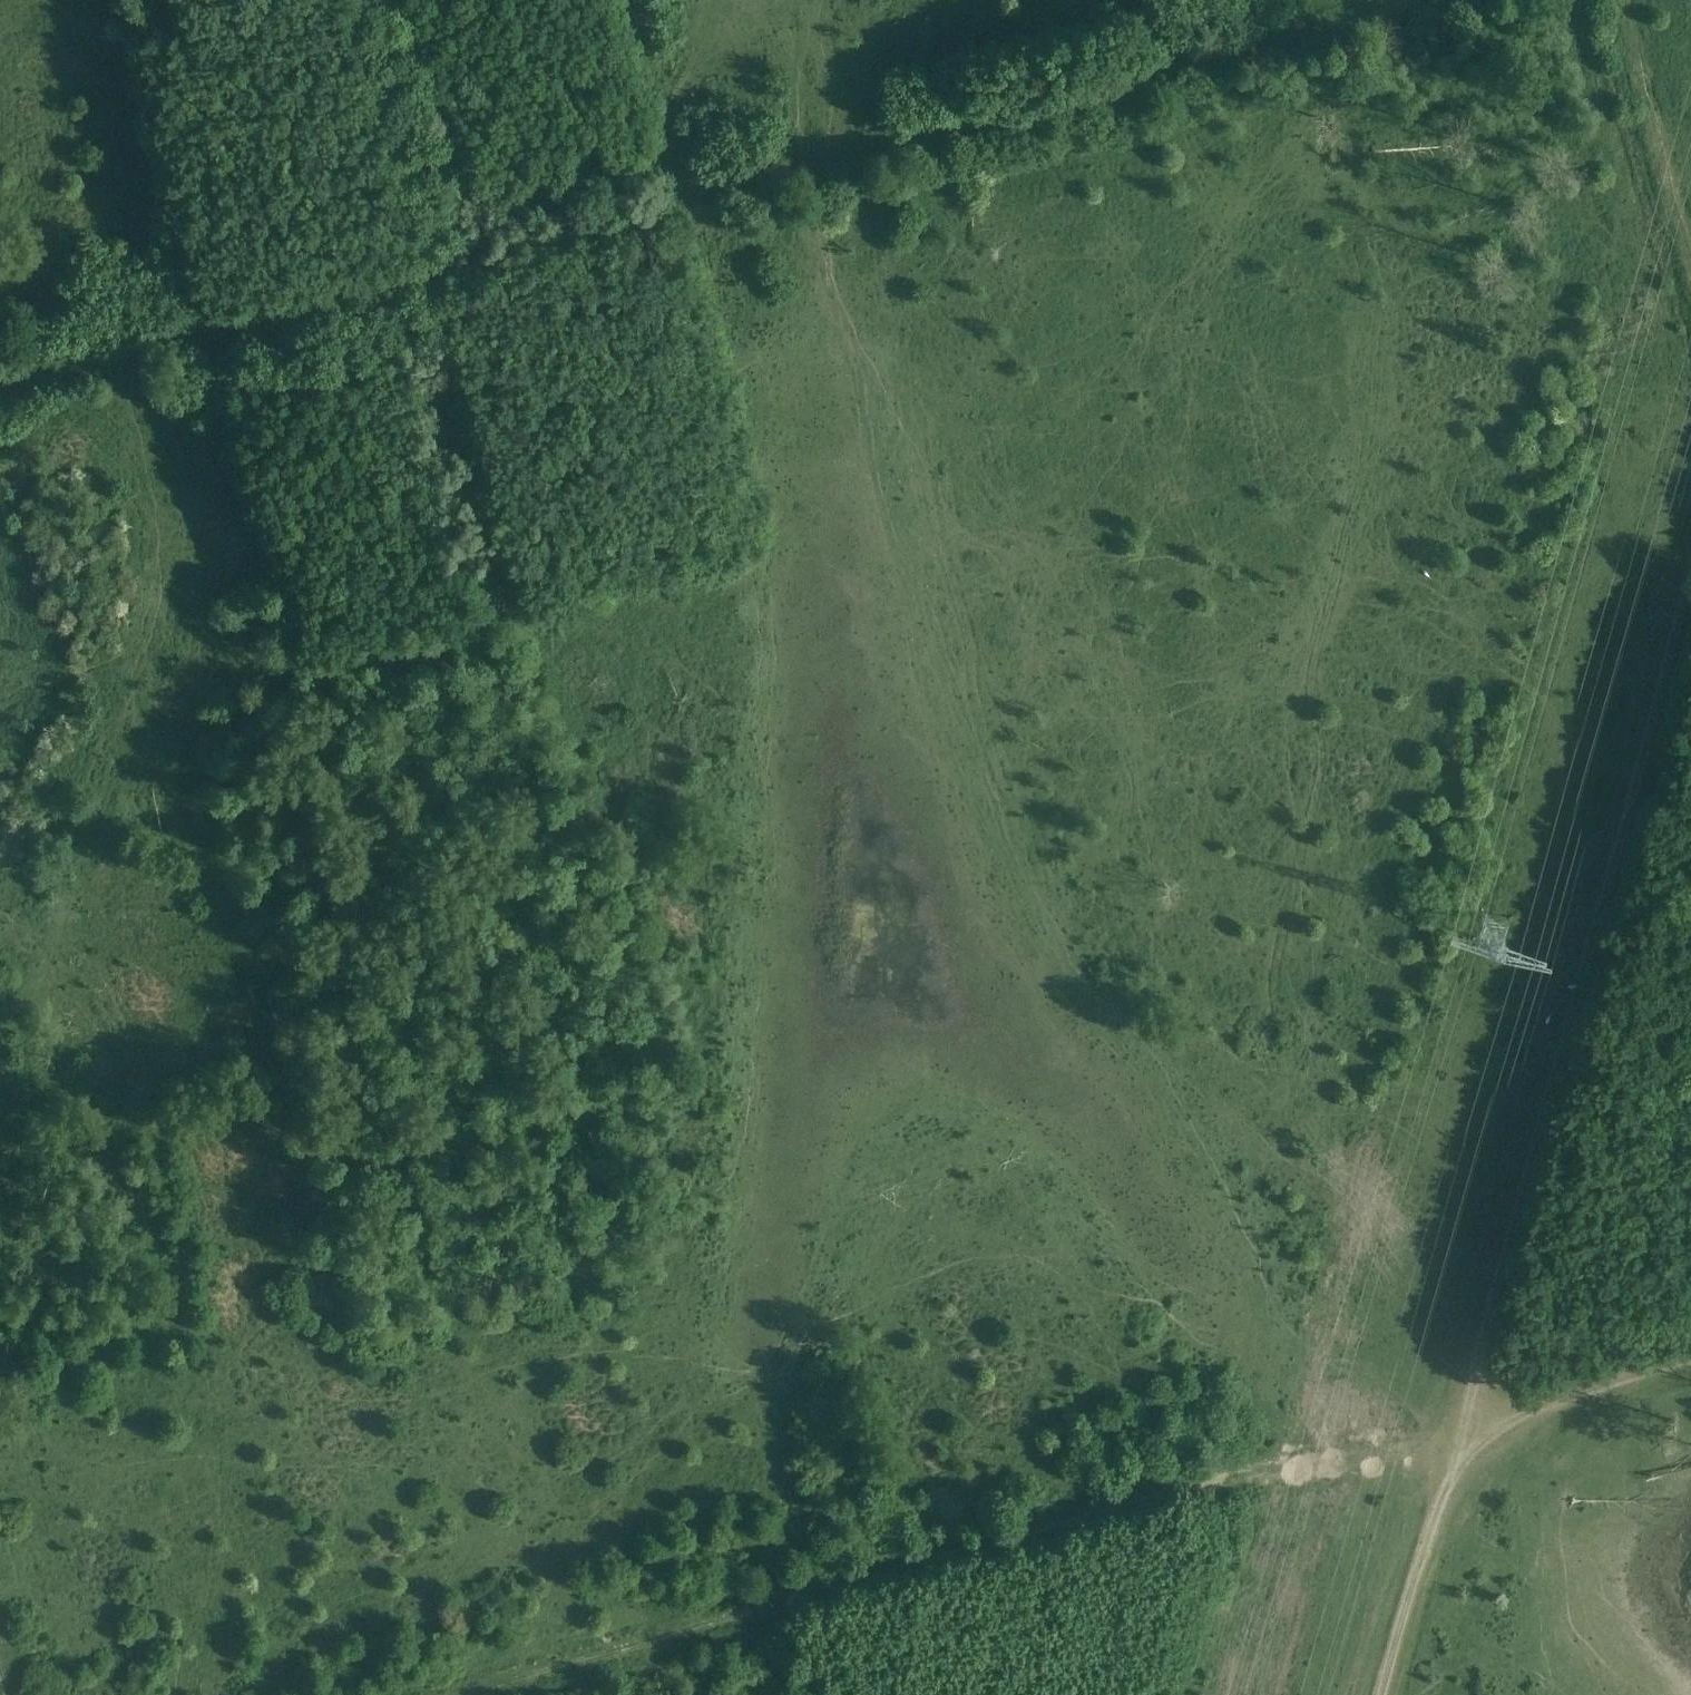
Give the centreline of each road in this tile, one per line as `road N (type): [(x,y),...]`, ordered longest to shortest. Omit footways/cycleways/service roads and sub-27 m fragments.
road 1 (track): [(1690,1355),(1518,1416),(1450,1471),(1279,1450),(452,1694)]
road 2 (track): [(1690,626),(1386,1694)]

